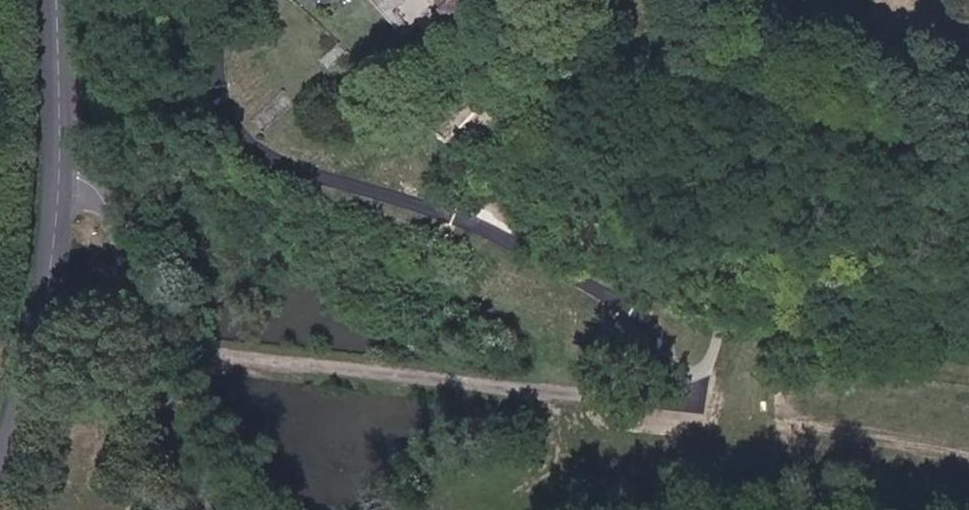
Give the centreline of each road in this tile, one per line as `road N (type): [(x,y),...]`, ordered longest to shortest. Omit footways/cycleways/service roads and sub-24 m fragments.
road 1 (unclassified): [(76,159),(110,205),(158,349),(180,453),(207,509)]
road 2 (secondary): [(0,460),(76,159)]
road 3 (secondary): [(76,159),(69,0)]

